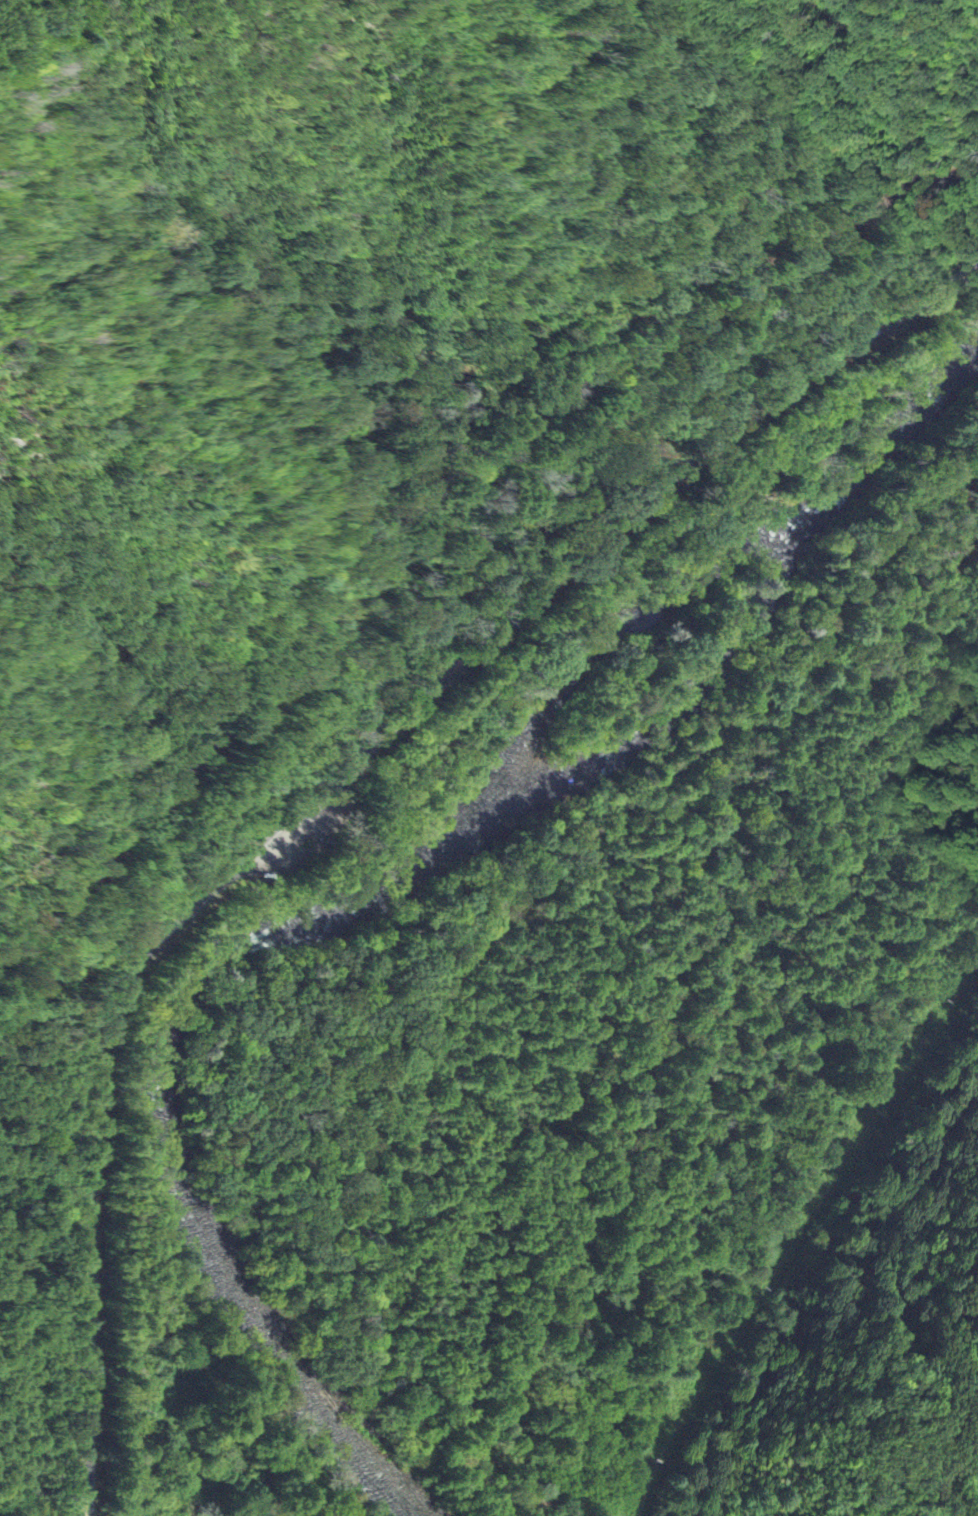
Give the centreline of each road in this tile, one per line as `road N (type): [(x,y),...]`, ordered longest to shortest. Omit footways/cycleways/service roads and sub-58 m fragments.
road 1 (trunk): [(83,1515),(87,1087),(111,992),(162,930),(655,487)]
road 2 (trunk): [(655,487),(789,379),(977,269)]

